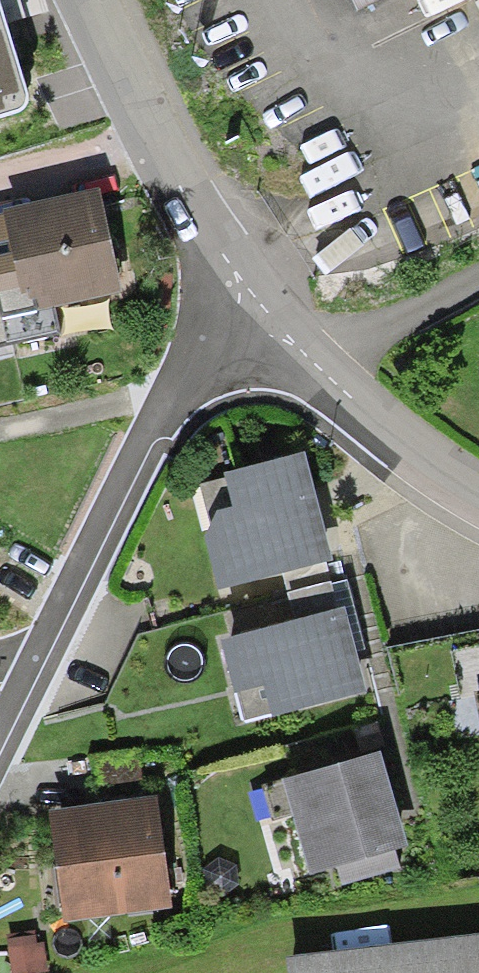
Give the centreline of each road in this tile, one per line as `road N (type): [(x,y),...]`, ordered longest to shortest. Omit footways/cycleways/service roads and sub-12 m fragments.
road 1 (residential): [(248,300),(161,413),(40,664)]
road 2 (residential): [(85,0),(217,263),(248,300)]
road 3 (residential): [(248,300),(288,347),(407,453),(478,496)]

